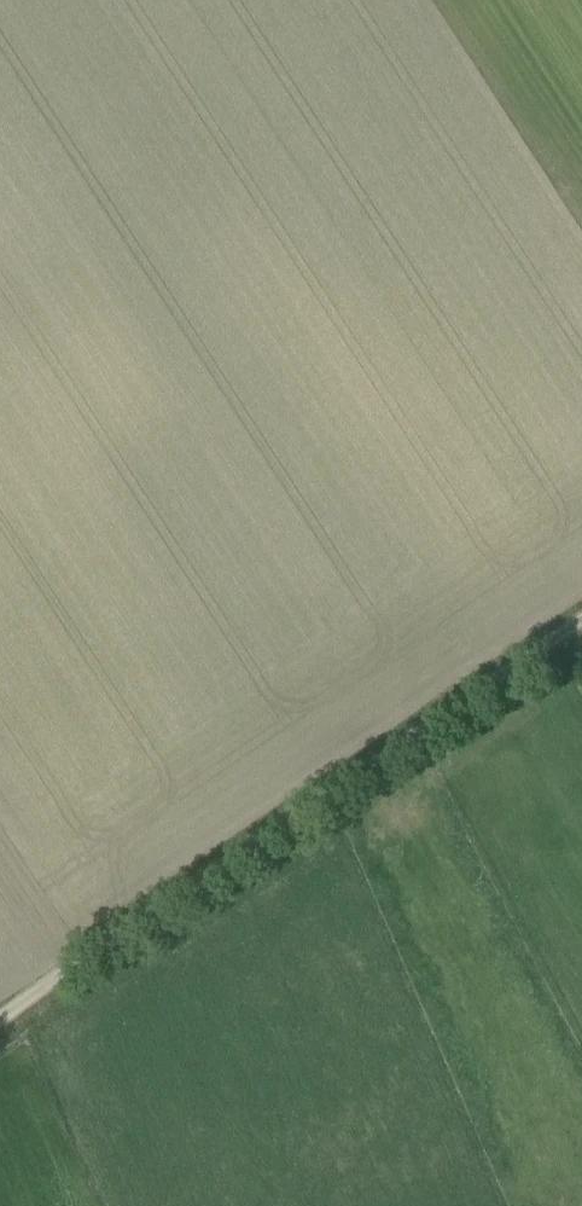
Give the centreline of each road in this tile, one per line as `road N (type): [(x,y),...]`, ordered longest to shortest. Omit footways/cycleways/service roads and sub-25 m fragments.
road 1 (track): [(0,1004),(581,593)]

